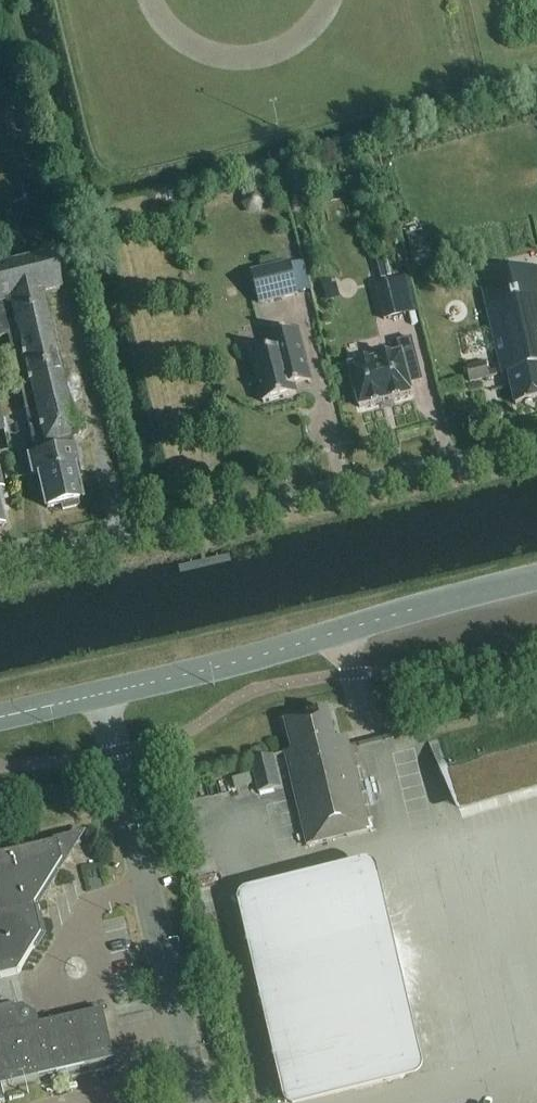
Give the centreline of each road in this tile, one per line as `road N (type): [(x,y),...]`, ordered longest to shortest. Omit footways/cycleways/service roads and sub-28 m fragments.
road 1 (residential): [(0,718),(536,579)]
road 2 (residential): [(536,446),(0,568)]

